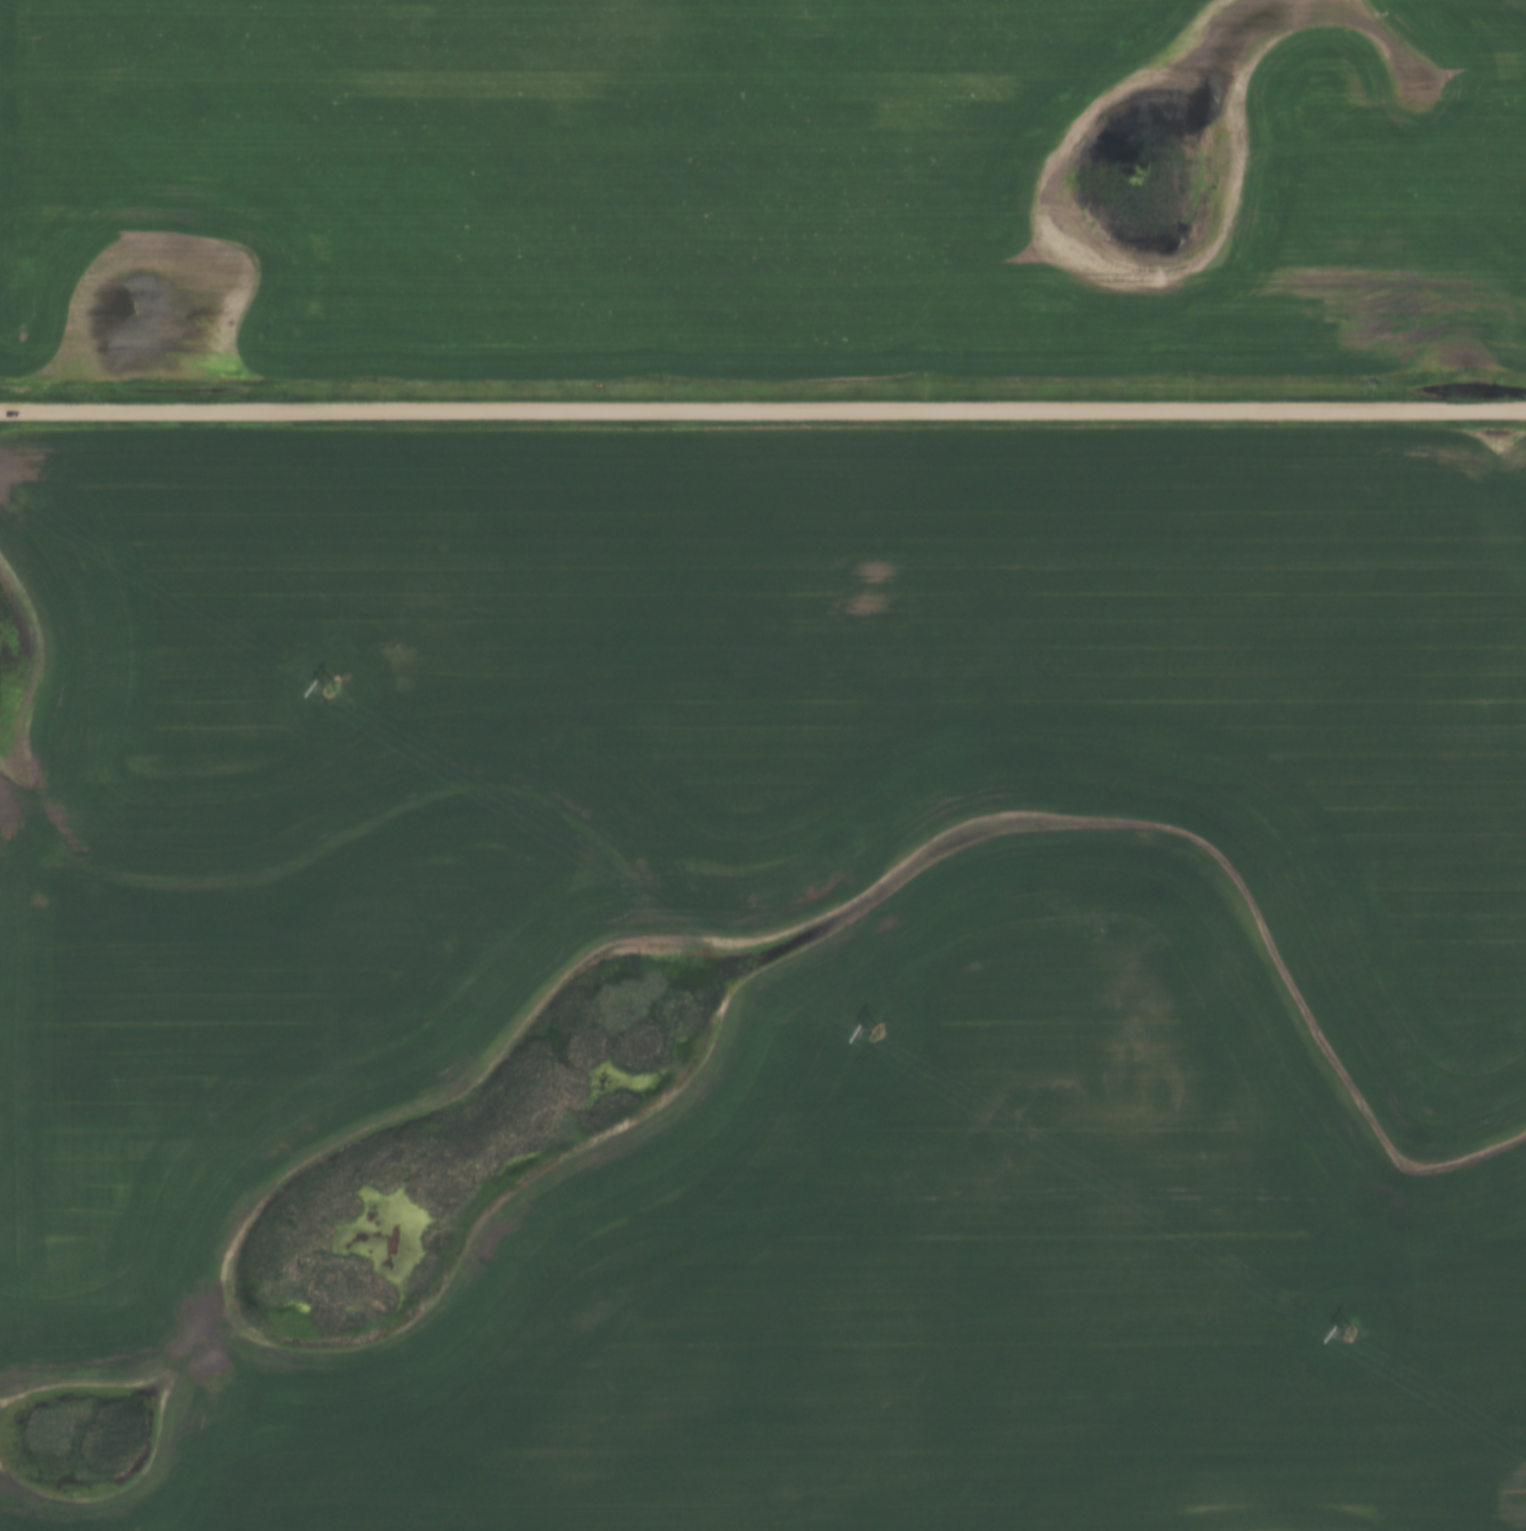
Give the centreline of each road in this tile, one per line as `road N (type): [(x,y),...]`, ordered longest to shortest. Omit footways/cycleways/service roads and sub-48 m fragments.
road 1 (residential): [(1525,408),(0,408)]

